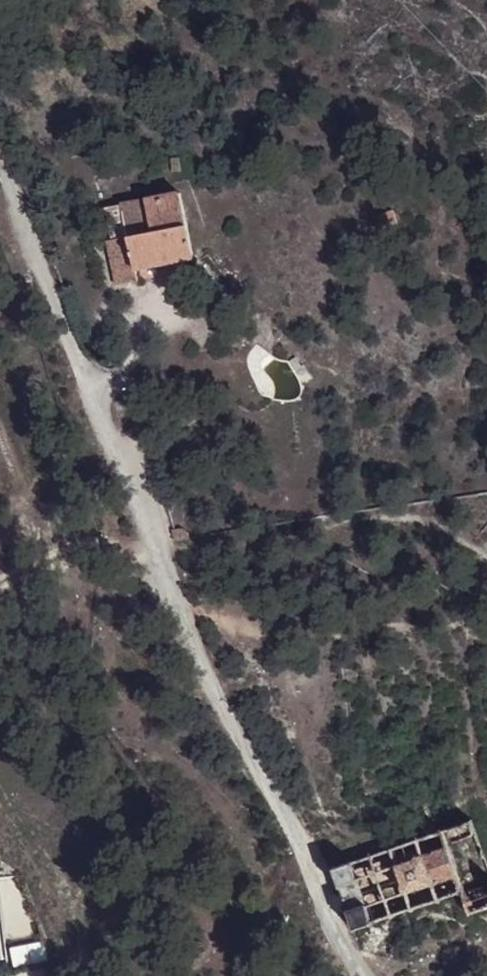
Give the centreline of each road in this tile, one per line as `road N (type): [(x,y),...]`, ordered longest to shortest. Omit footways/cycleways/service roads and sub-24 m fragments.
road 1 (unclassified): [(365,975),(353,965),(103,465),(0,196)]

